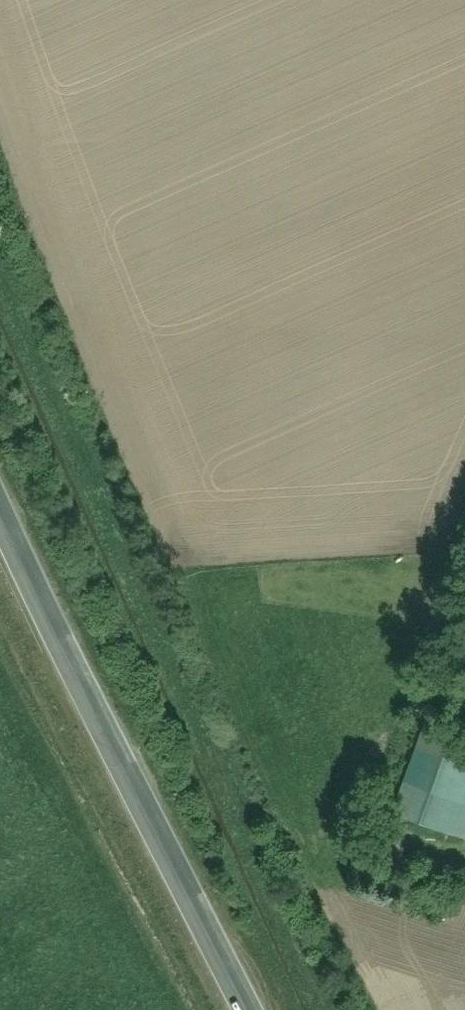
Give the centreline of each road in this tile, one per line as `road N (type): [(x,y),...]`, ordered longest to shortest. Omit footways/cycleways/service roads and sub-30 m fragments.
road 1 (primary): [(0,515),(247,1009)]

